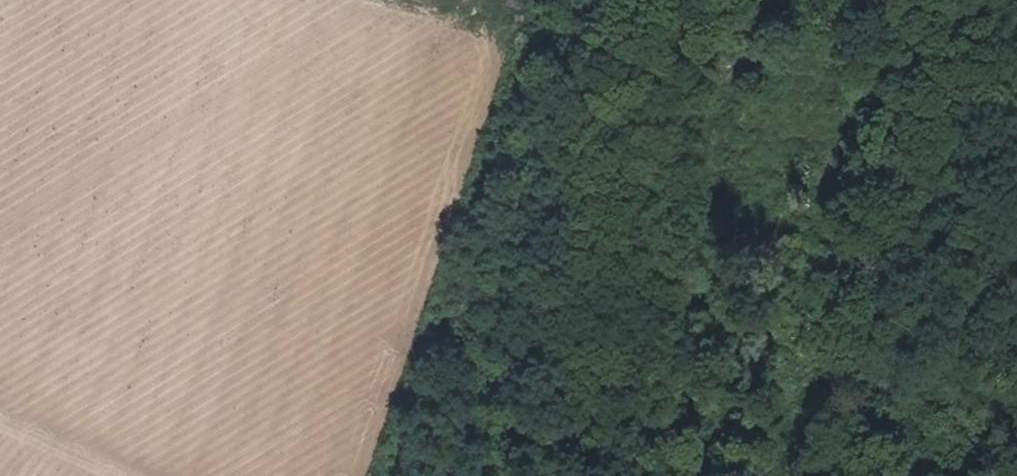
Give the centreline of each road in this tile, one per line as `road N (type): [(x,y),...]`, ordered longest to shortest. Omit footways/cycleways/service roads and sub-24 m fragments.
road 1 (unclassified): [(680,475),(693,0)]

